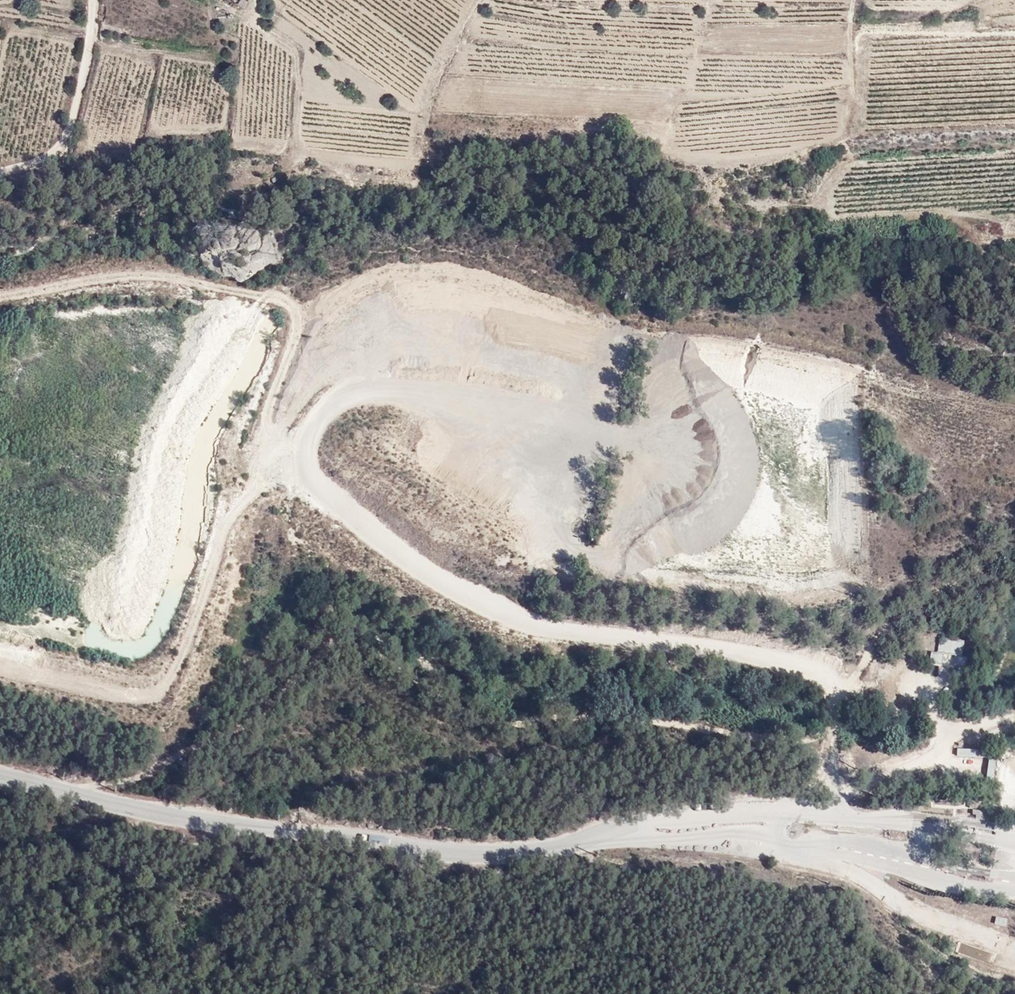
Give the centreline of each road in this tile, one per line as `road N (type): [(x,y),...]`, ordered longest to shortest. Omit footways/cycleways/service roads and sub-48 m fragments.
road 1 (unclassified): [(1014,949),(938,923),(861,880),(703,838),(450,853),(237,826),(0,776)]

